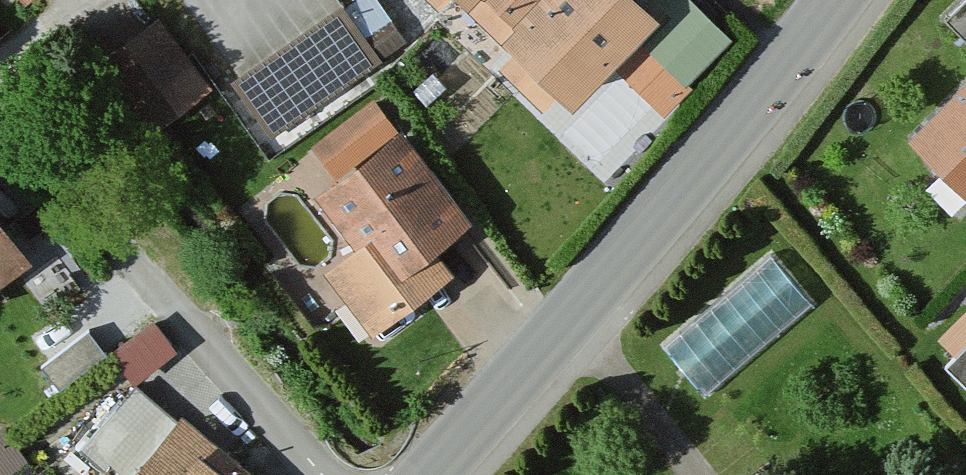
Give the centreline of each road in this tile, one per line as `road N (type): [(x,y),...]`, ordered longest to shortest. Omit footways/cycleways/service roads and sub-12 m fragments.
road 1 (unclassified): [(435,474),(830,0)]
road 2 (residential): [(316,474),(0,142)]

